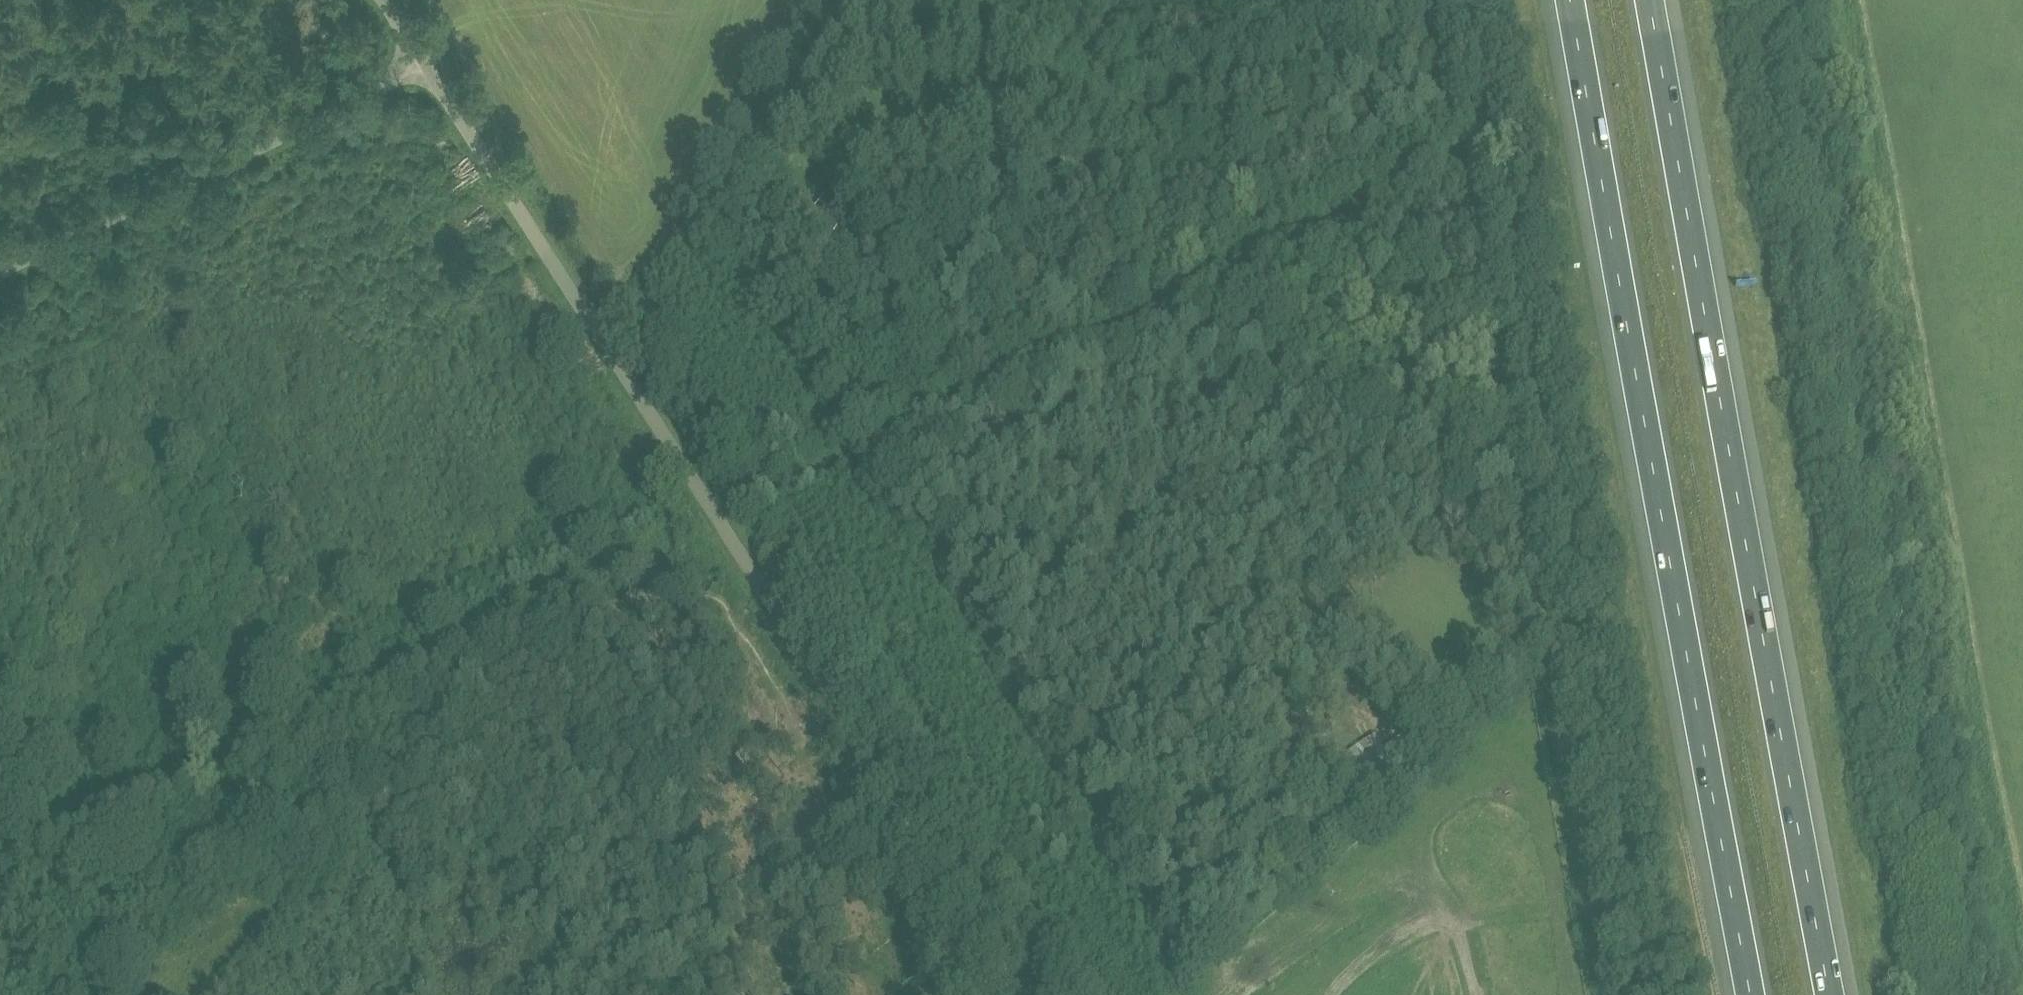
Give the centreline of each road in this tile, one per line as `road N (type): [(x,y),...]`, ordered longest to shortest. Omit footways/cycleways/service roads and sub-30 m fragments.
road 1 (unclassified): [(1025,994),(426,66)]
road 2 (motorway): [(1570,0),(1752,994)]
road 3 (motorway): [(1831,994),(1651,0)]
road 4 (unclassified): [(426,66),(0,276)]

